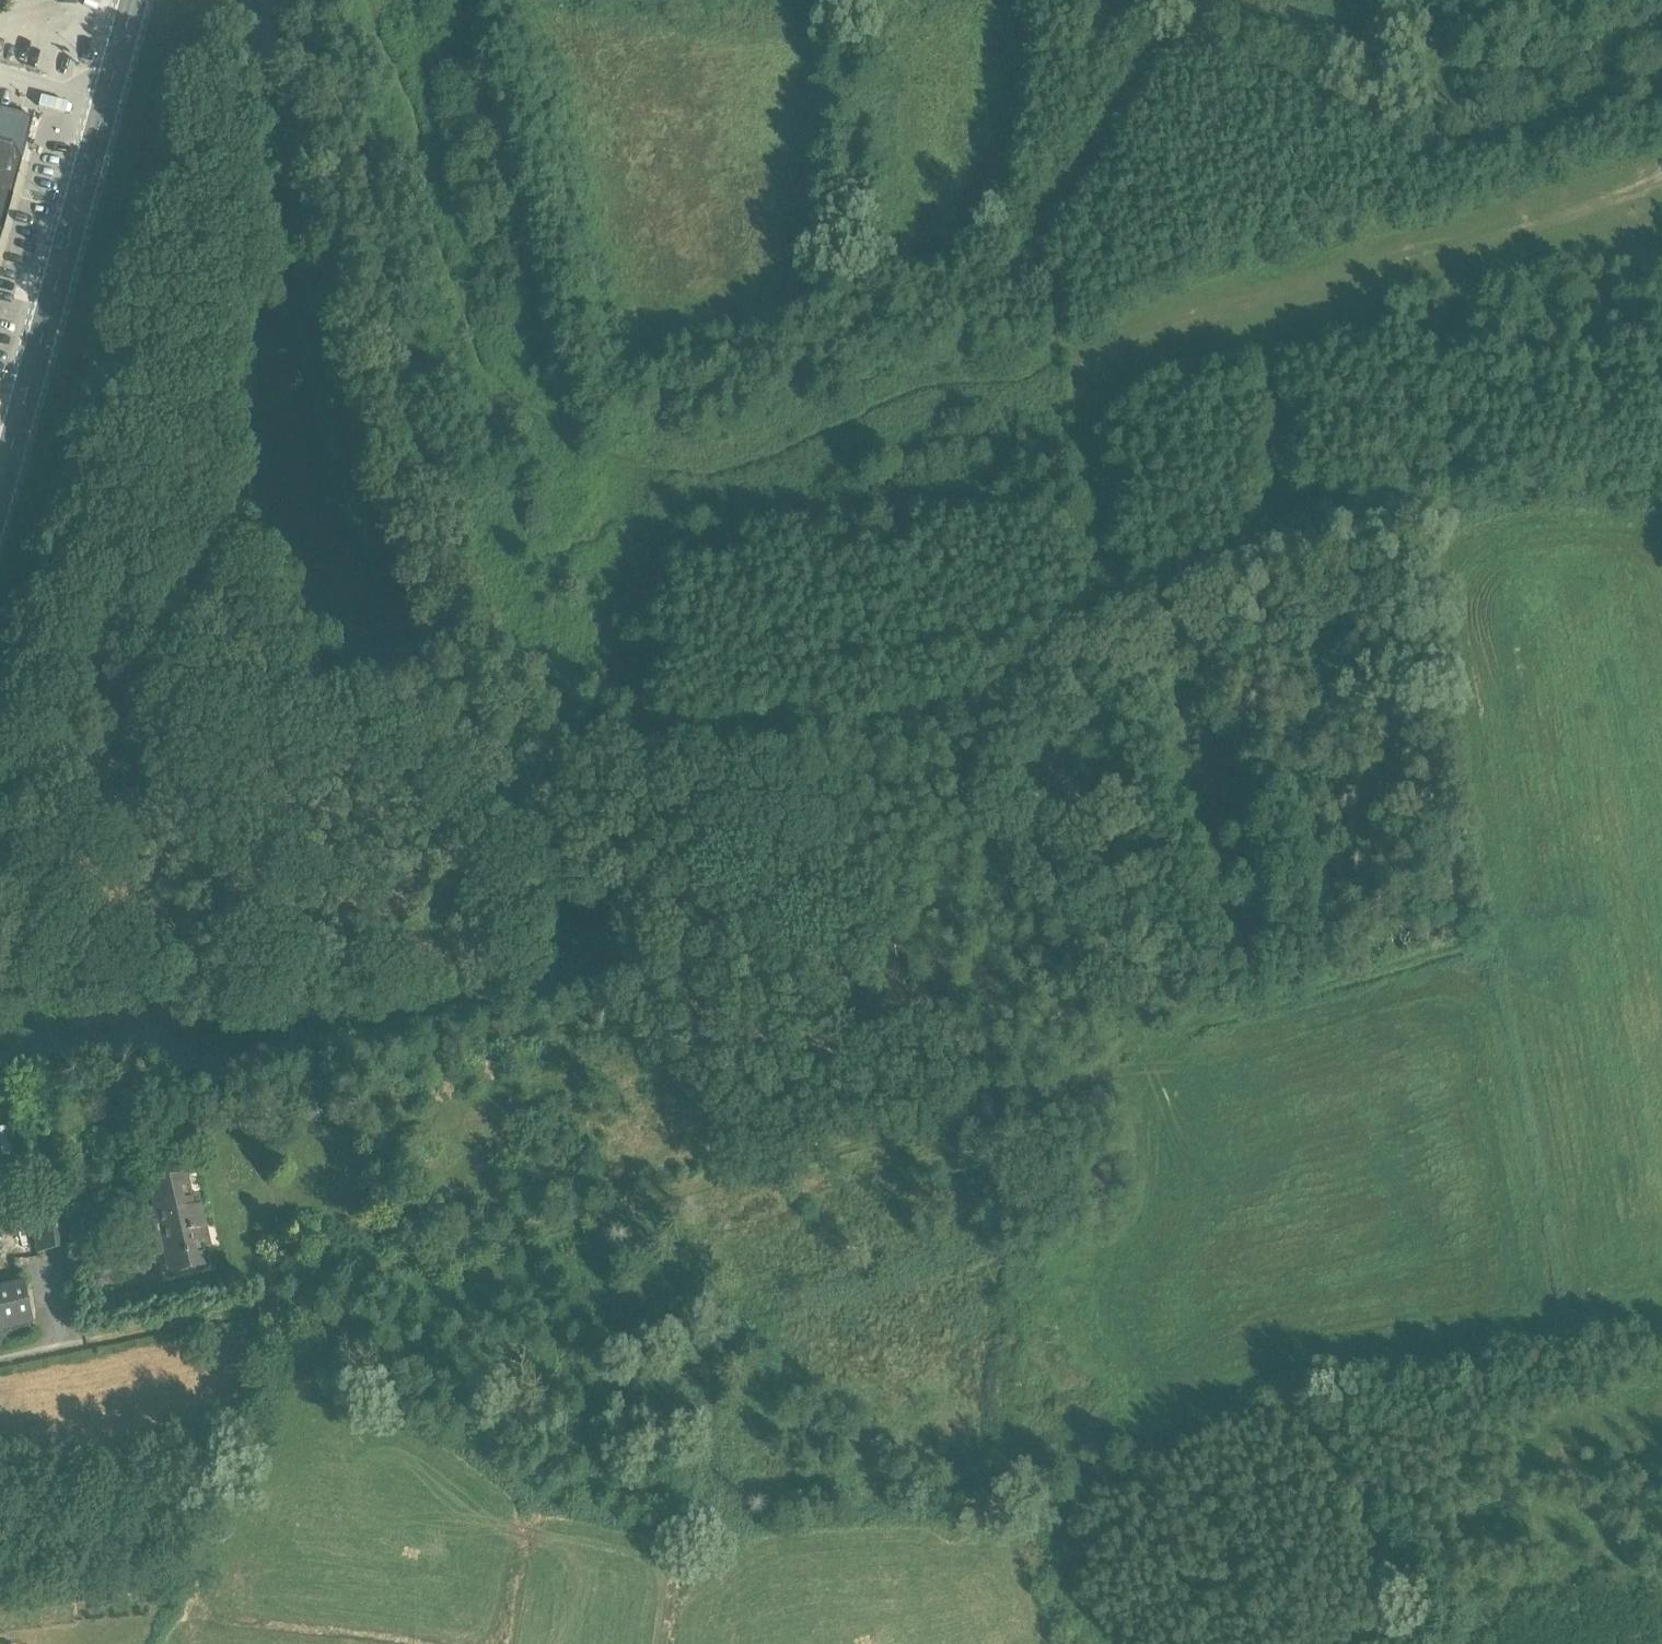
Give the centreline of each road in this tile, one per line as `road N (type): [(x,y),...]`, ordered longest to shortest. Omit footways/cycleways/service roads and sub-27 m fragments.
road 1 (track): [(0,1361),(319,1290),(1100,1067),(1129,1050),(1502,936)]
road 2 (track): [(1149,1044),(1092,653),(1102,529),(1082,397),(1082,332)]
road 3 (primary): [(0,489),(106,104)]

